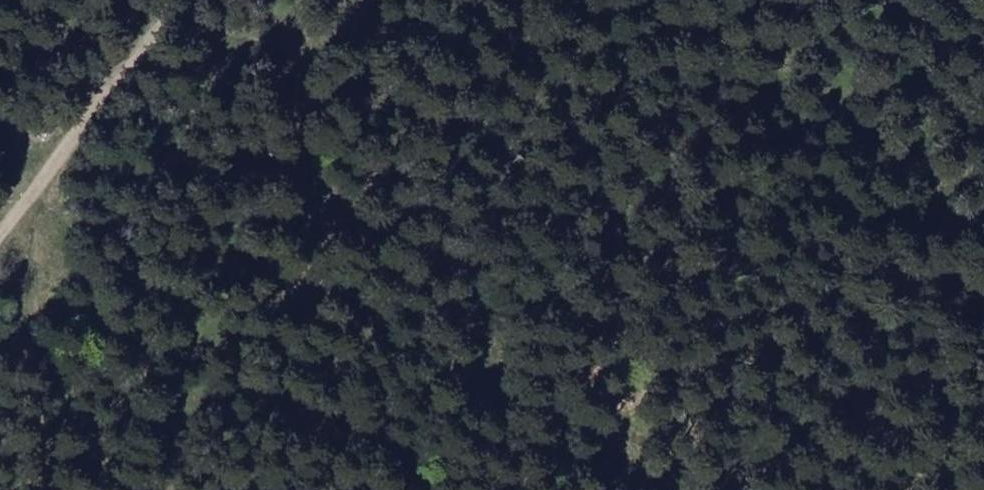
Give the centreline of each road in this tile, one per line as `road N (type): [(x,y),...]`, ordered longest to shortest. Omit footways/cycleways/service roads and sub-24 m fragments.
road 1 (track): [(190,0),(0,232)]

